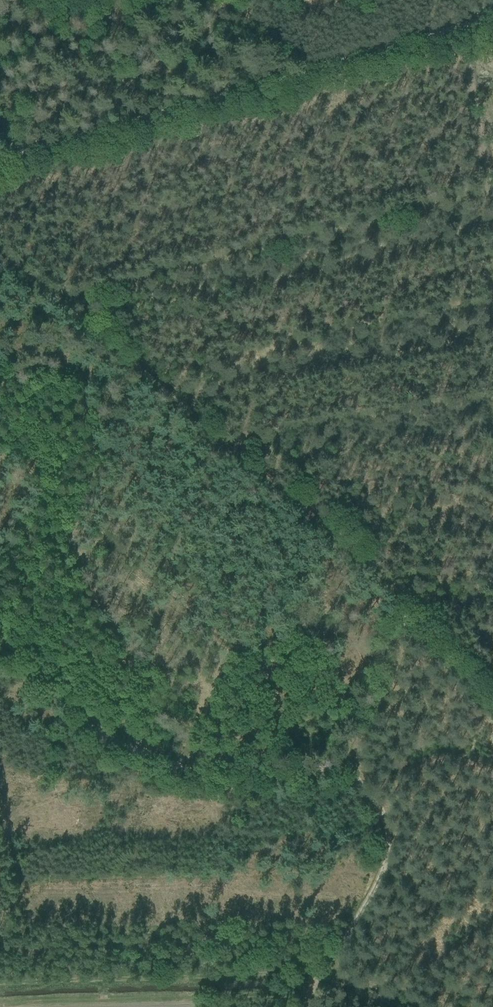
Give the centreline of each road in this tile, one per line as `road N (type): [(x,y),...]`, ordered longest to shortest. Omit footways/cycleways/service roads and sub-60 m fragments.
road 1 (track): [(304,1006),(317,970),(360,920),(389,843),(386,821),(353,778),(351,749),(387,690),(398,594),(0,253)]
road 2 (track): [(0,161),(492,19)]
road 3 (track): [(353,778),(320,770),(223,779),(129,749),(80,719),(0,635)]
road 4 (track): [(460,28),(483,144),(492,150)]
road 5 (track): [(398,594),(492,678)]

